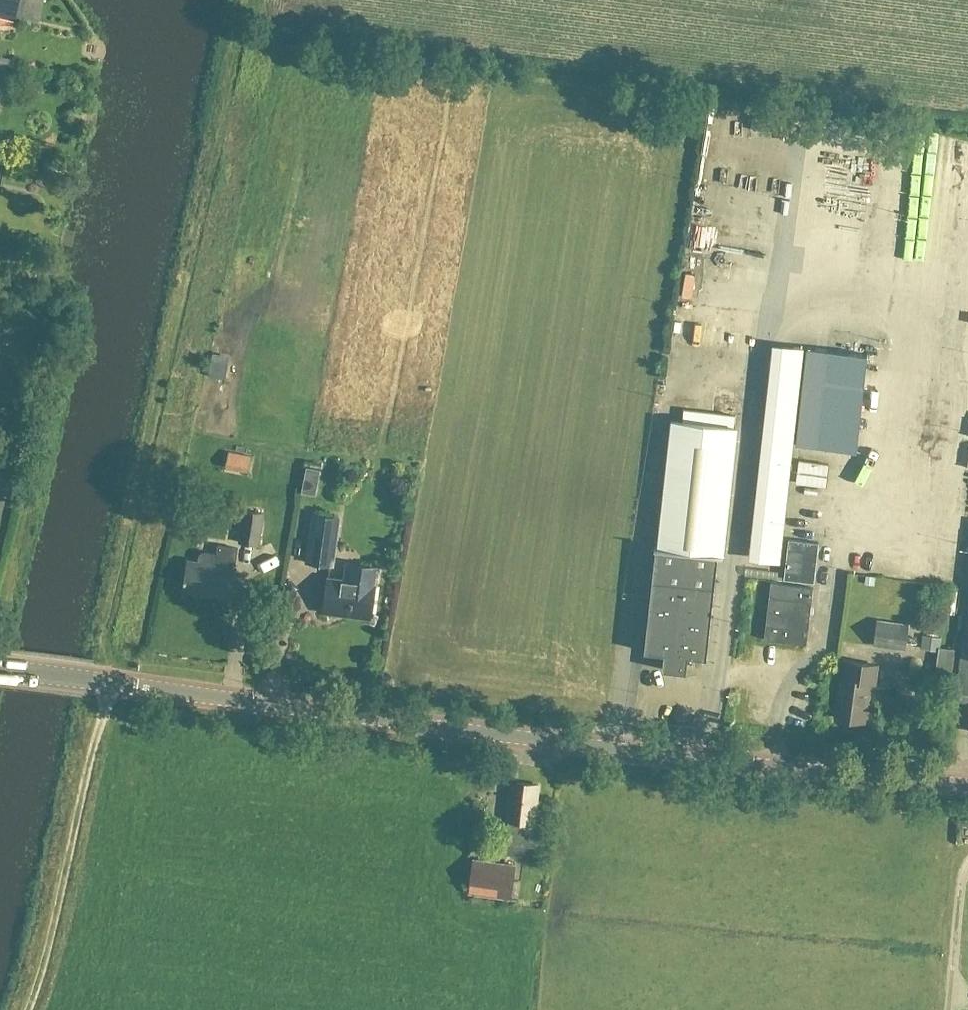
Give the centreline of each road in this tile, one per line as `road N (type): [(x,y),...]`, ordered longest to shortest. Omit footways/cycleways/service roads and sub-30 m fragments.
road 1 (tertiary): [(967,786),(92,682)]
road 2 (track): [(30,1009),(110,684)]

